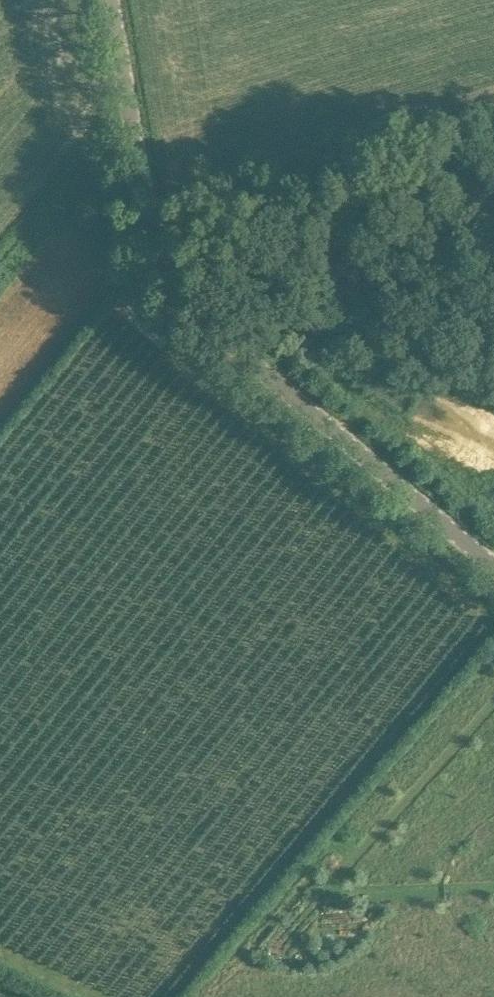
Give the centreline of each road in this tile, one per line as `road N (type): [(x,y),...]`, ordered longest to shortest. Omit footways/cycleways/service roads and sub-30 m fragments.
road 1 (unclassified): [(493,565),(217,334),(161,268),(142,211),(108,0)]
road 2 (track): [(142,211),(493,97)]

